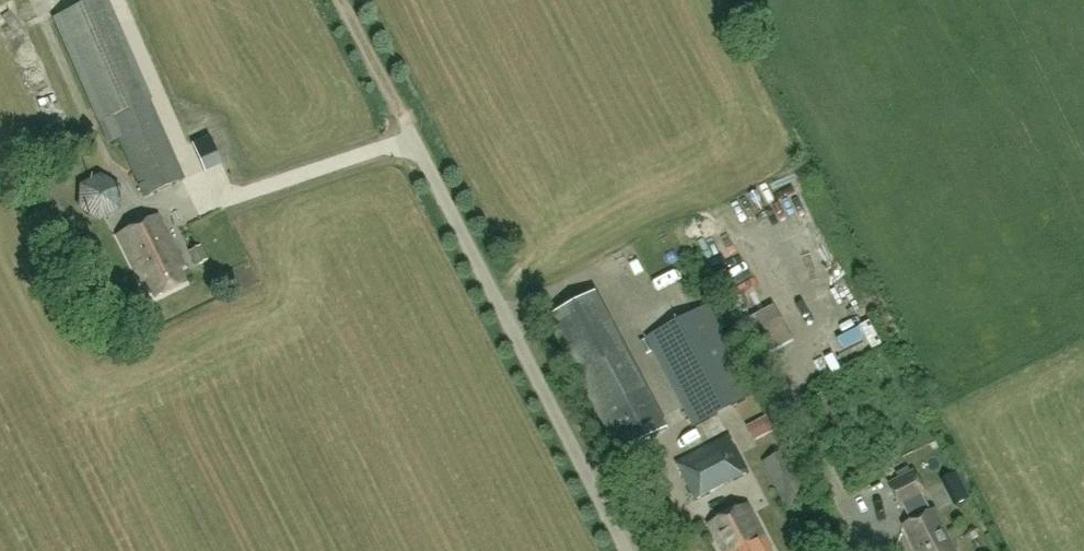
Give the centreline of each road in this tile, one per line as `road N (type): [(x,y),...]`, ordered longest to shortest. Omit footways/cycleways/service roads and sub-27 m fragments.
road 1 (unclassified): [(626,550),(410,136)]
road 2 (track): [(340,0),(410,136)]

